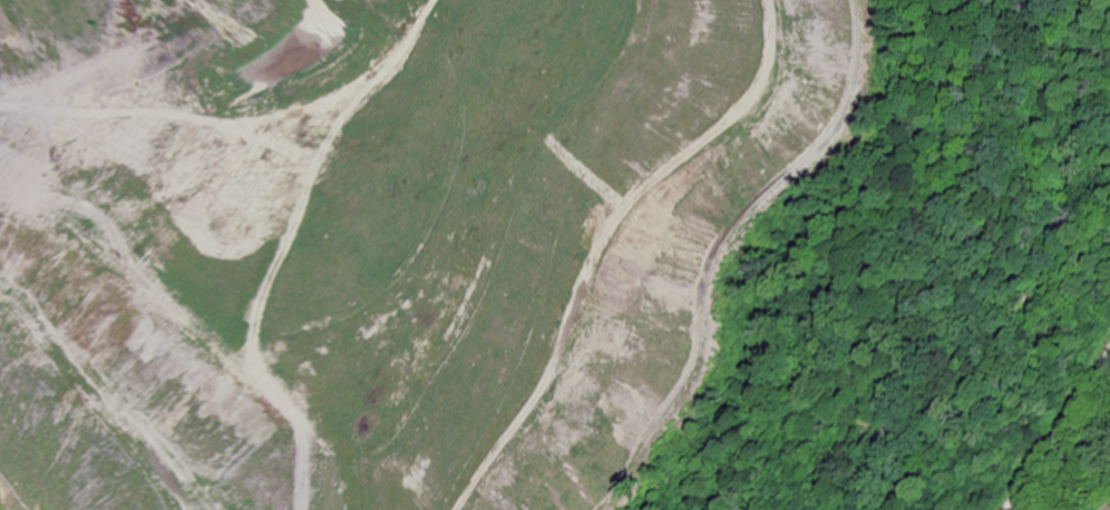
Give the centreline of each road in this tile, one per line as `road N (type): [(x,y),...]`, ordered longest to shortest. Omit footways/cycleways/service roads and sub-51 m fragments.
road 1 (residential): [(1109,346),(1005,509)]

